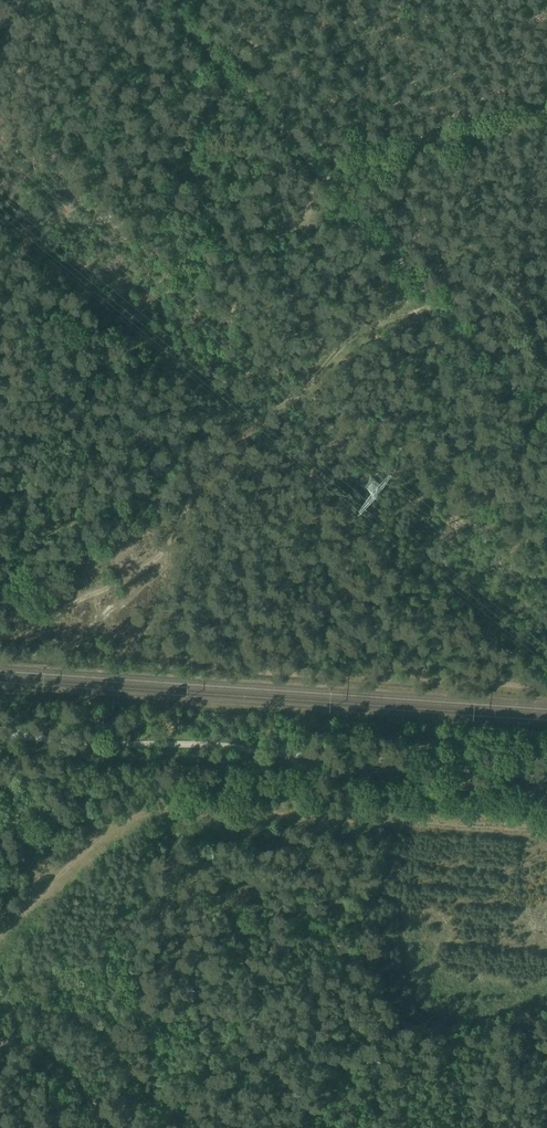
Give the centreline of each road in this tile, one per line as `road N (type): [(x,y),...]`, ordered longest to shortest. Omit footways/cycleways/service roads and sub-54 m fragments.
road 1 (unclassified): [(546,428),(166,0)]
road 2 (track): [(546,686),(160,658),(0,632)]
road 3 (track): [(546,120),(383,151),(341,169),(331,185)]
road 4 (track): [(107,1127),(73,1071),(26,1036),(0,1032)]

